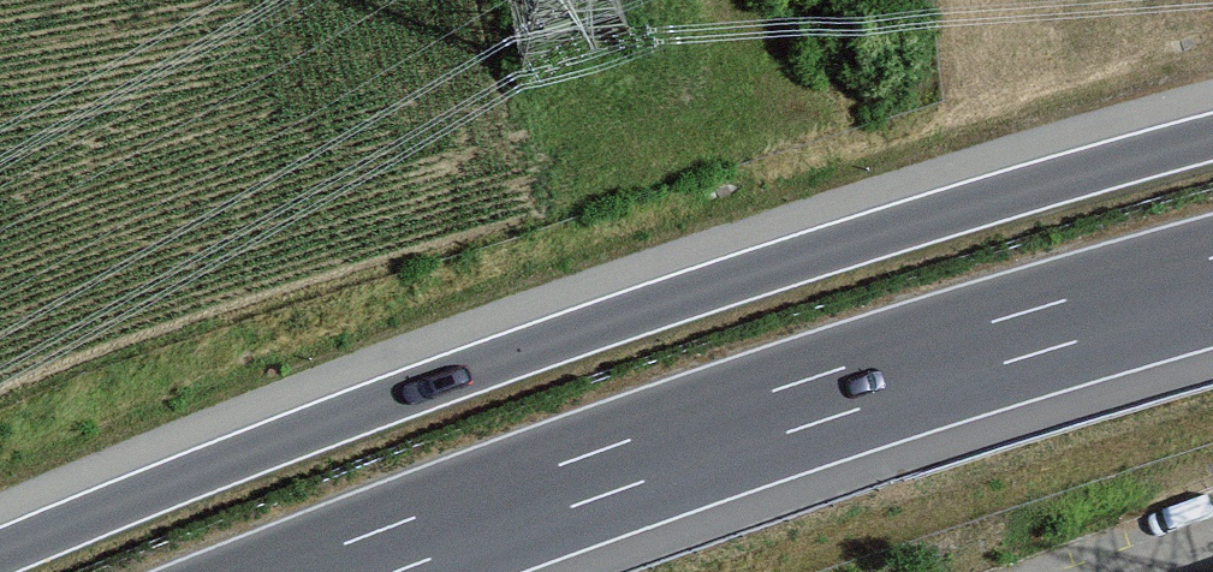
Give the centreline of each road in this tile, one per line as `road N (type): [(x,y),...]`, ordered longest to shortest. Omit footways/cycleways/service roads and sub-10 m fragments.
road 1 (motorway): [(1212,136),(996,197),(554,341),(0,554)]
road 2 (motorway): [(332,571),(816,400),(1212,280)]

